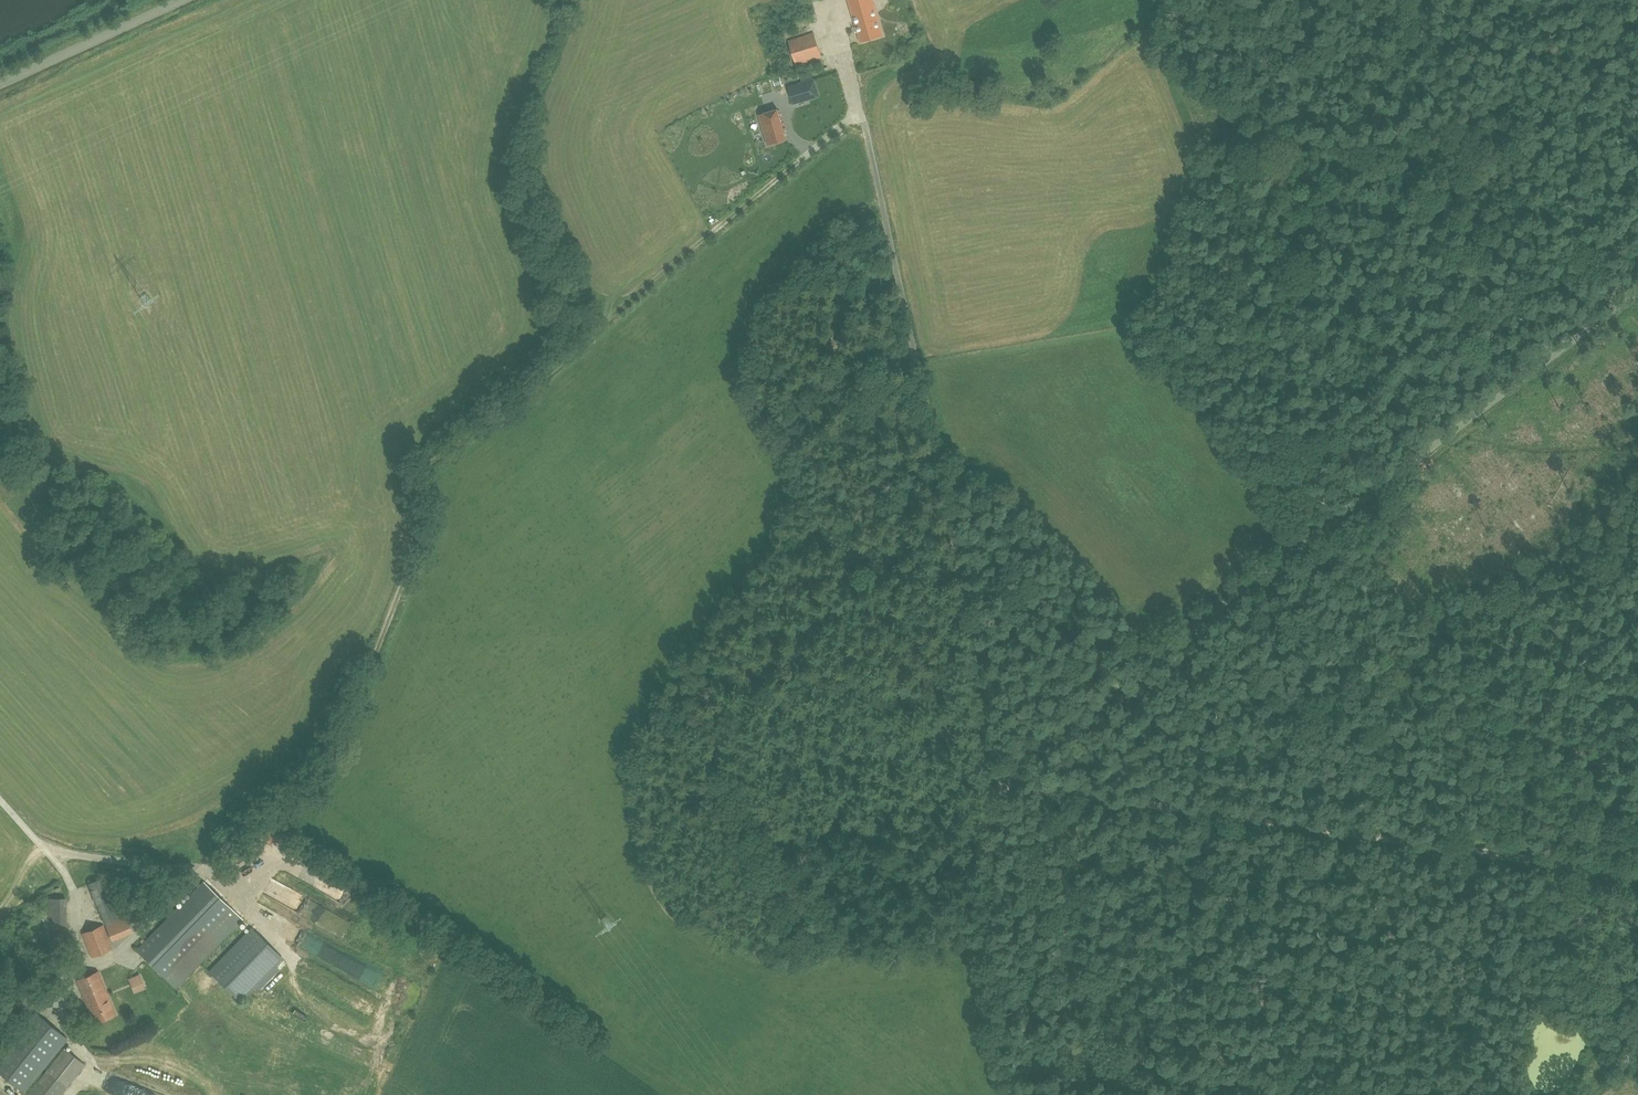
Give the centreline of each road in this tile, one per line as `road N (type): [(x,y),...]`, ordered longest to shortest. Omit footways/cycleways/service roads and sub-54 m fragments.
road 1 (track): [(862,117),(412,479),(413,556),(341,739),(209,870)]
road 2 (unclassified): [(985,784),(1637,293)]
road 3 (unclassified): [(834,0),(960,569),(985,784)]
road 4 (track): [(985,784),(1637,872)]
road 5 (unclassified): [(985,784),(987,1001),(990,1044),(1008,1094)]
road 6 (unclassified): [(54,61),(187,0)]

